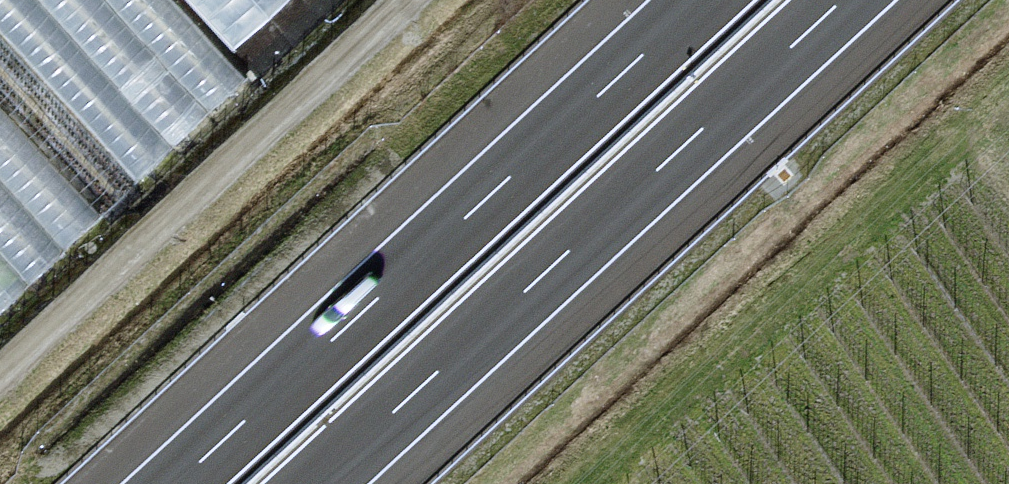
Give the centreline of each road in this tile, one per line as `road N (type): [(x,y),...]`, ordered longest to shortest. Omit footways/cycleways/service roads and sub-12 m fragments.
road 1 (motorway): [(316,483),(843,0)]
road 2 (motorway): [(701,0),(175,483)]
road 3 (track): [(399,0),(0,364)]

